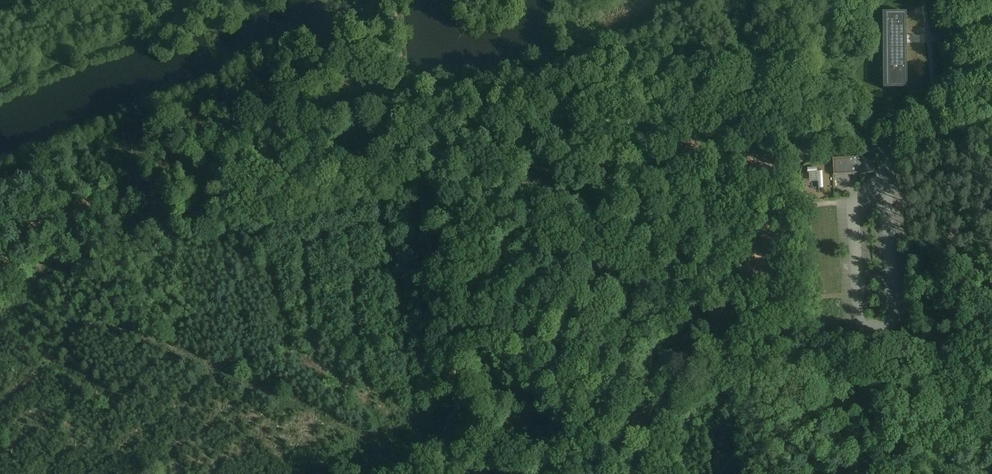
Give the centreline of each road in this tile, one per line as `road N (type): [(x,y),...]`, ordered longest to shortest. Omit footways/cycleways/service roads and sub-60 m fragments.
road 1 (track): [(419,174),(429,248),(449,294),(456,402),(444,430)]
road 2 (track): [(562,262),(470,250),(435,256)]

